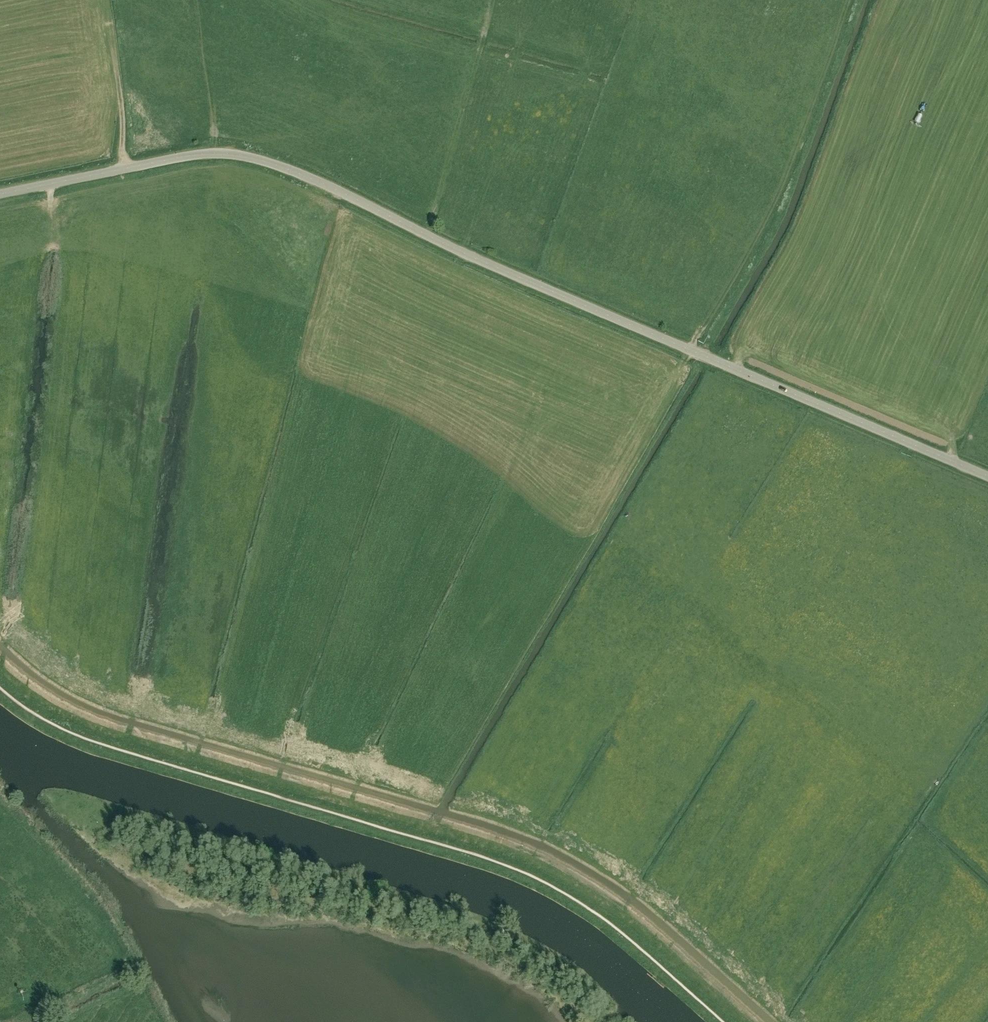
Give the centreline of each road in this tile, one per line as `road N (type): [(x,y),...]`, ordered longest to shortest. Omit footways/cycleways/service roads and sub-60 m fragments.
road 1 (unclassified): [(987,473),(534,286),(263,162),(184,157),(0,194)]

